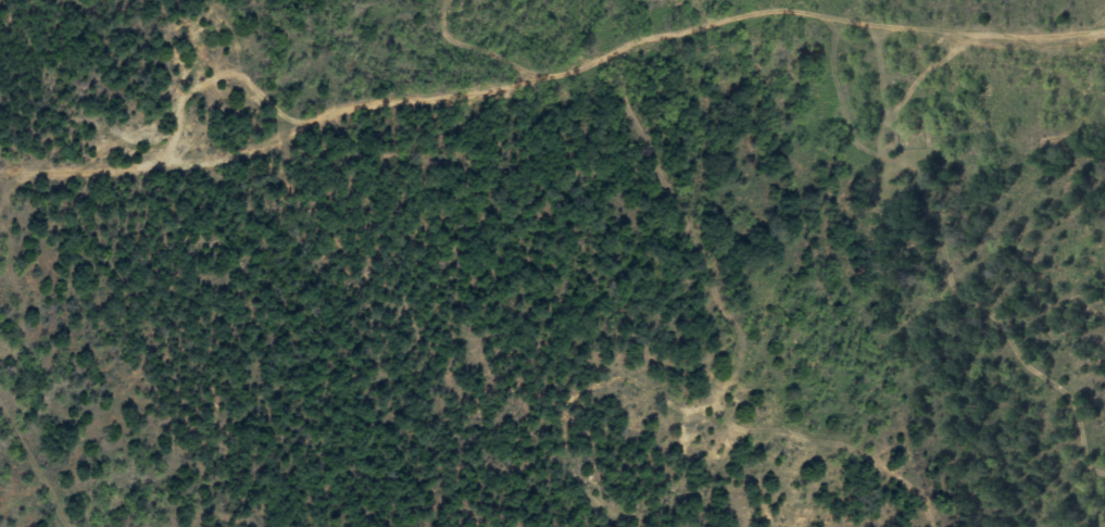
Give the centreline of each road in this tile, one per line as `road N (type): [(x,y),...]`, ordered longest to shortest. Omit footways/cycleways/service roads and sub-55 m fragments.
road 1 (residential): [(0,132),(648,95),(1104,17)]

